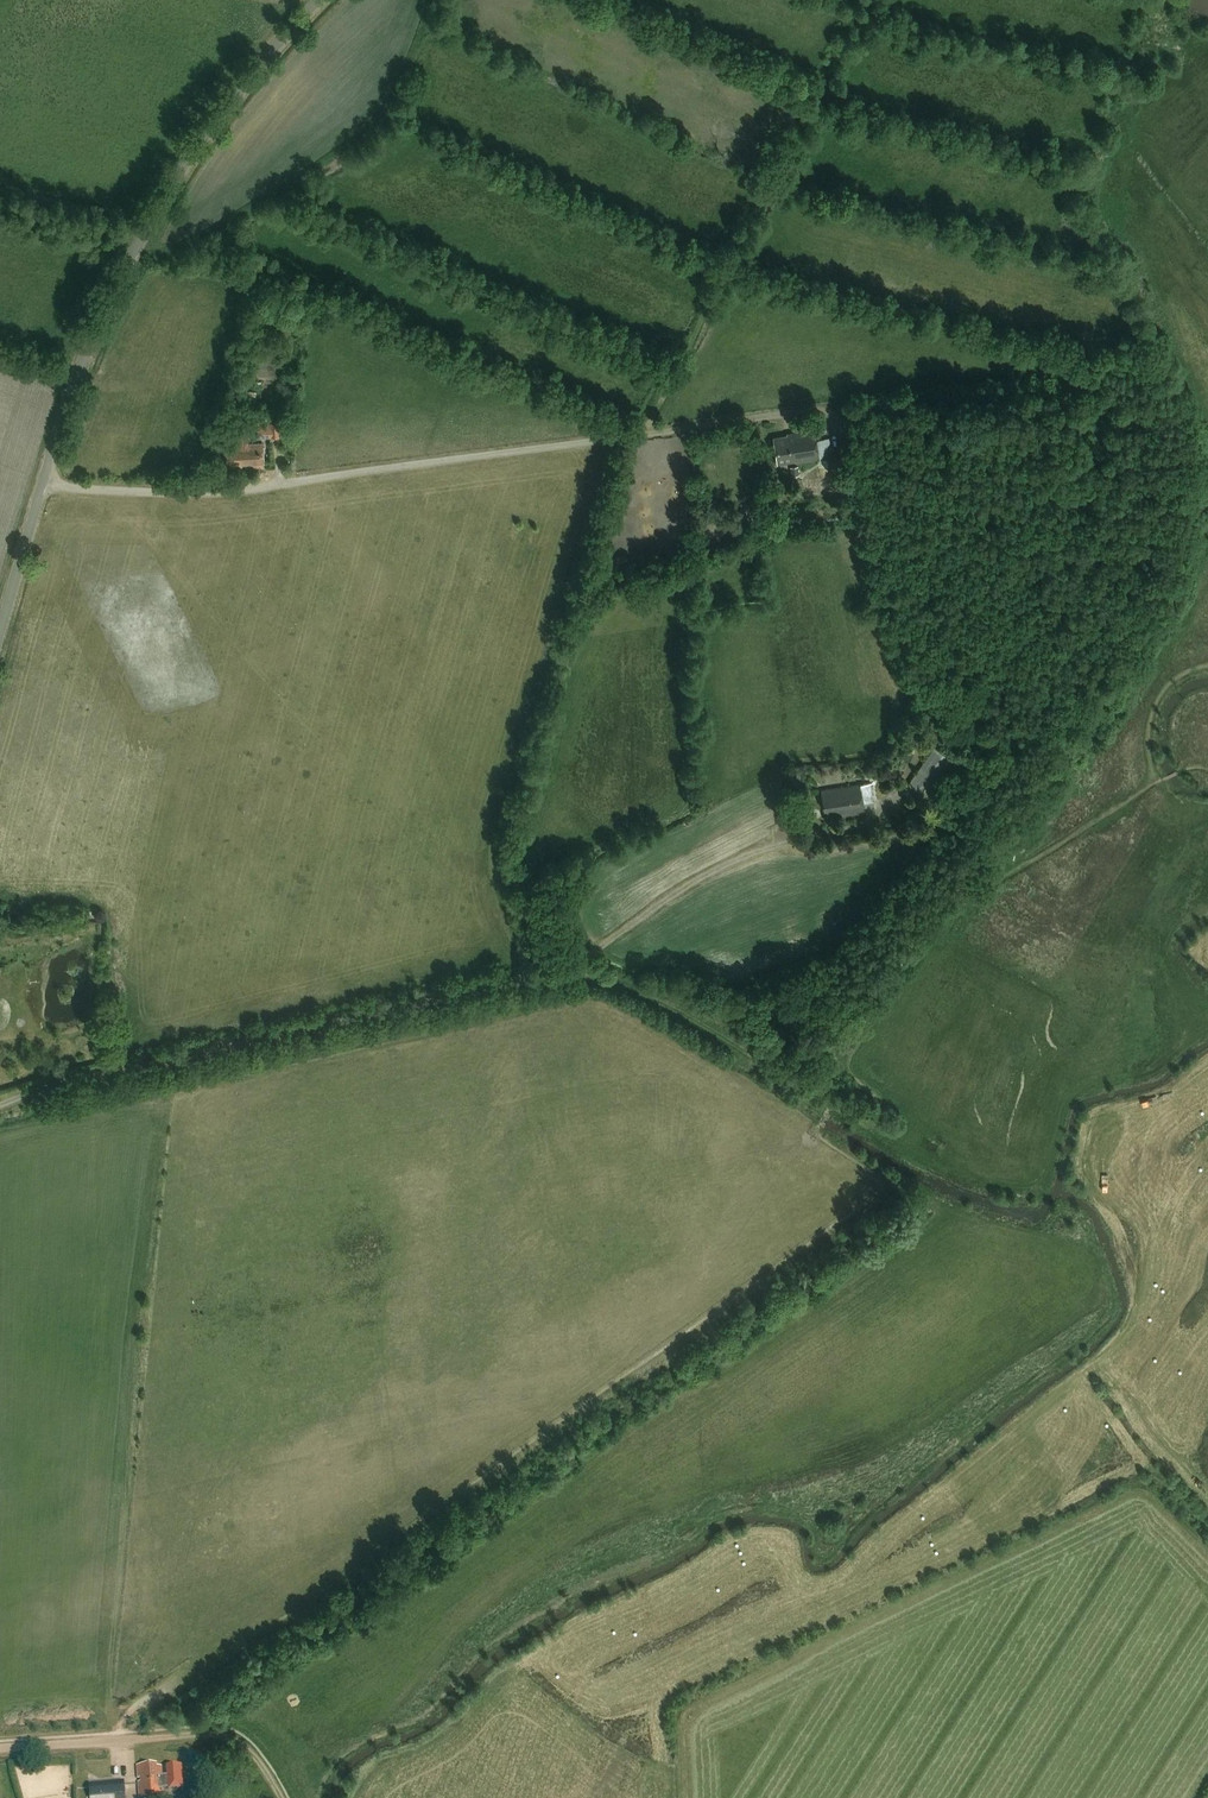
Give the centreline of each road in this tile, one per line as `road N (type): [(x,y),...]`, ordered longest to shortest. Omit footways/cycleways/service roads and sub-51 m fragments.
road 1 (track): [(0,1105),(566,968),(728,864),(787,843),(919,816)]
road 2 (unclassified): [(42,486),(260,486),(697,427)]
road 3 (unclassified): [(42,486),(78,363),(157,202),(309,0)]
road 4 (track): [(281,1797),(258,1760),(235,1739),(216,1735),(0,1750)]
road 5 (unclassified): [(0,629),(42,486)]

